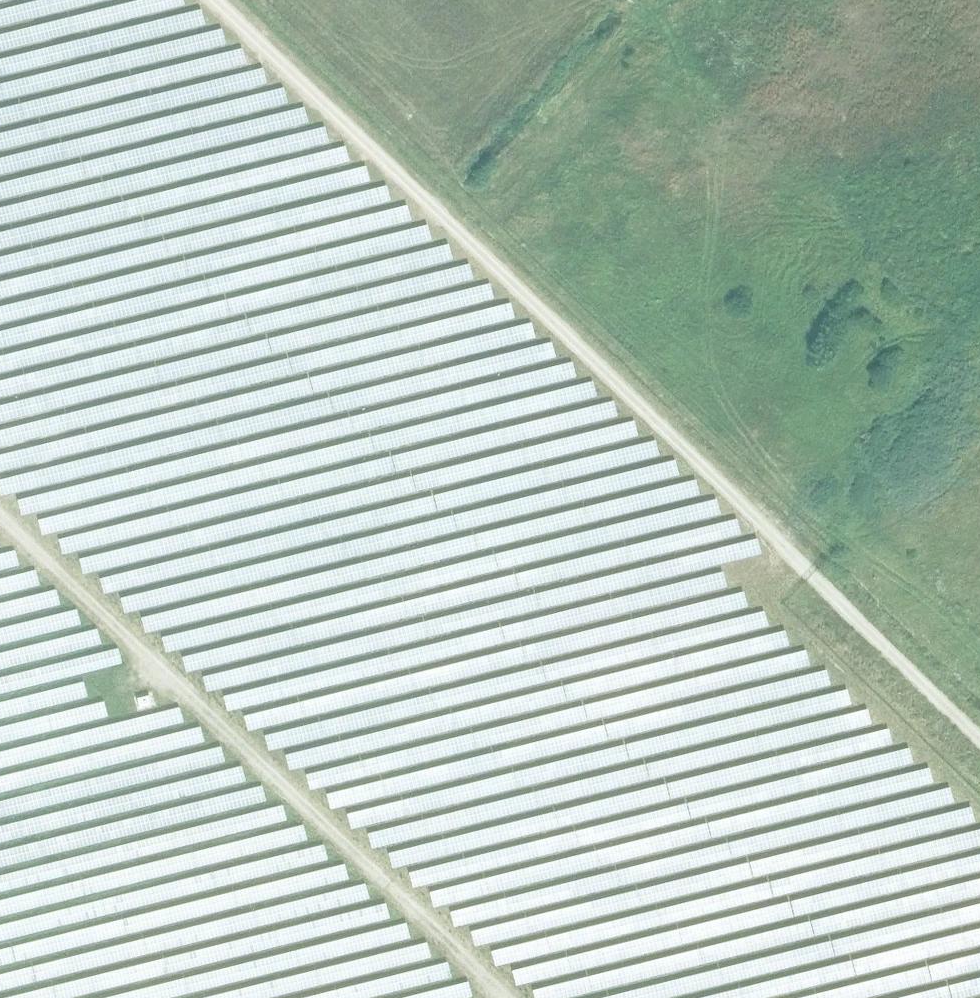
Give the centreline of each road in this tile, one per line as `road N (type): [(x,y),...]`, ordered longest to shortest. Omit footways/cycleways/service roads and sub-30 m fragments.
road 1 (track): [(0,516),(505,997)]

